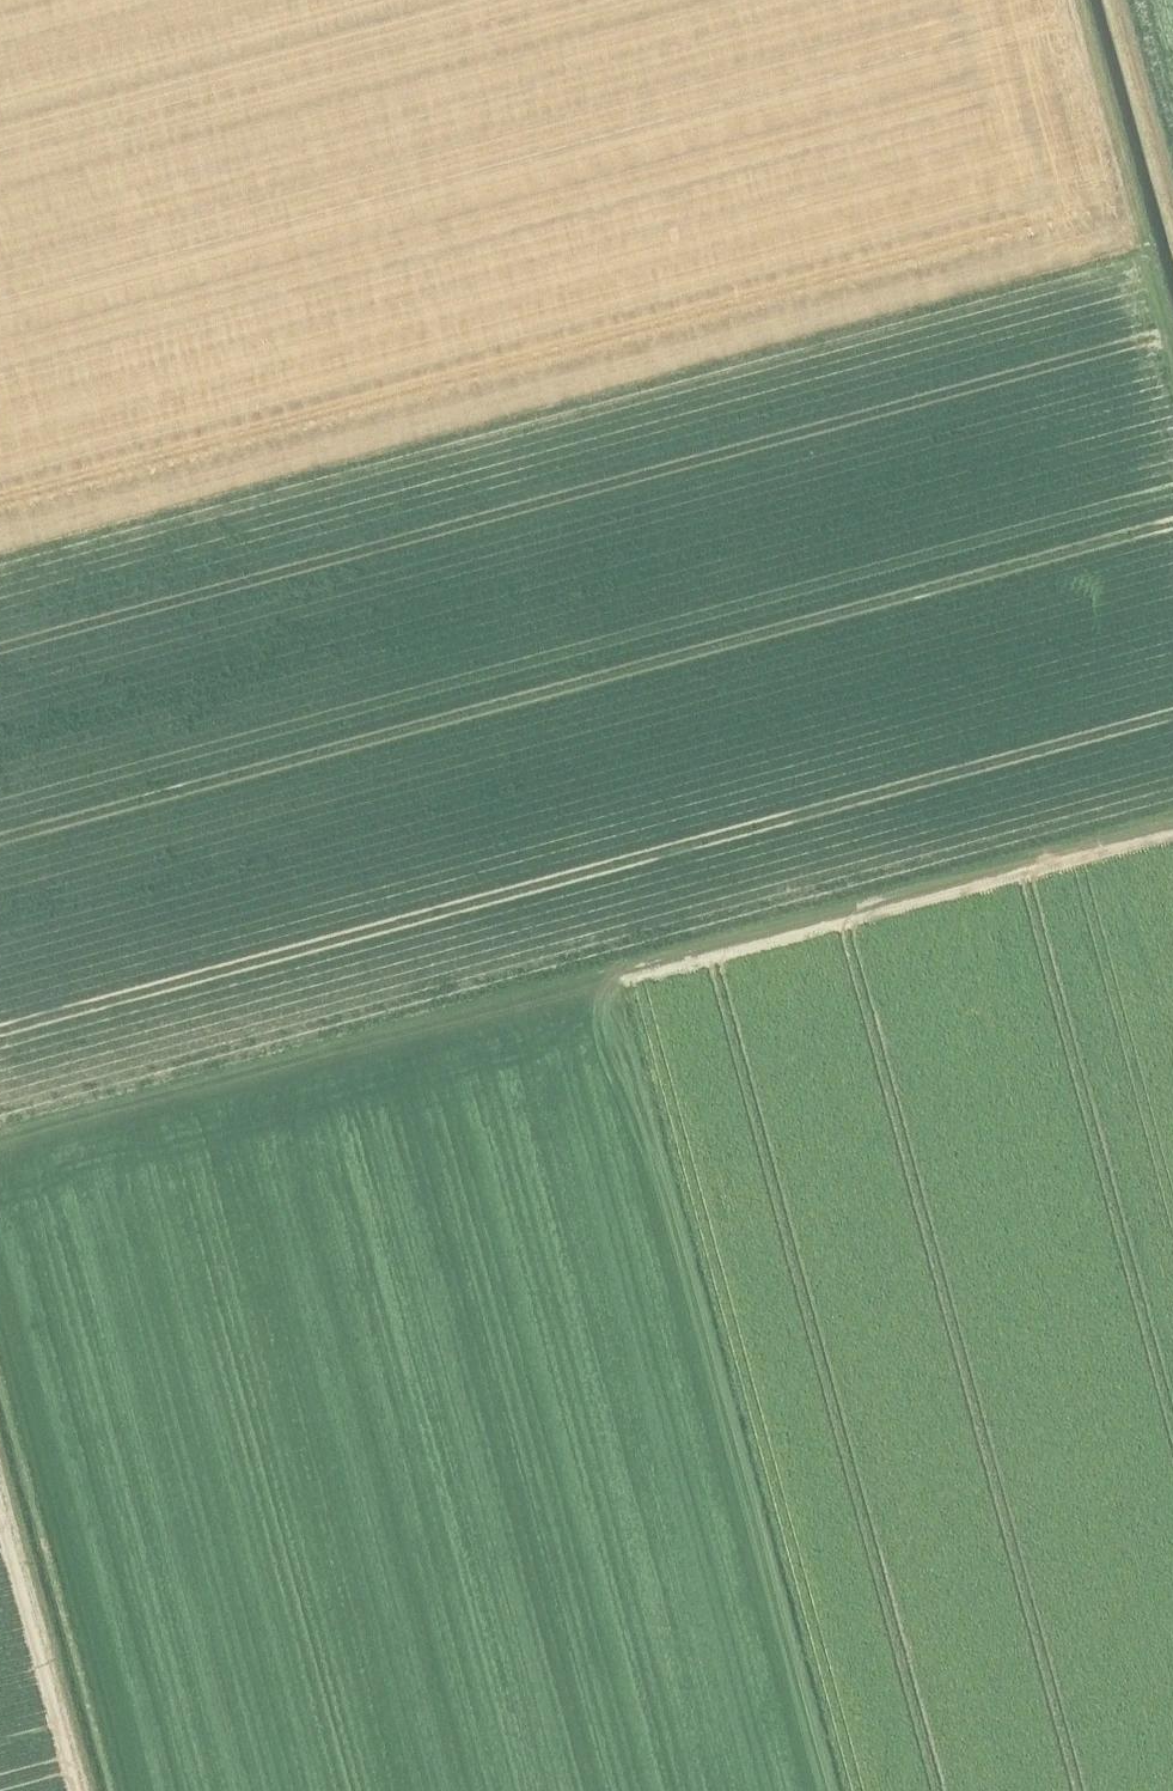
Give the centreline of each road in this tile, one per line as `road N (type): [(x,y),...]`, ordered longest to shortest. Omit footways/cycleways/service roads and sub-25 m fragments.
road 1 (track): [(1076,0),(1172,357)]

